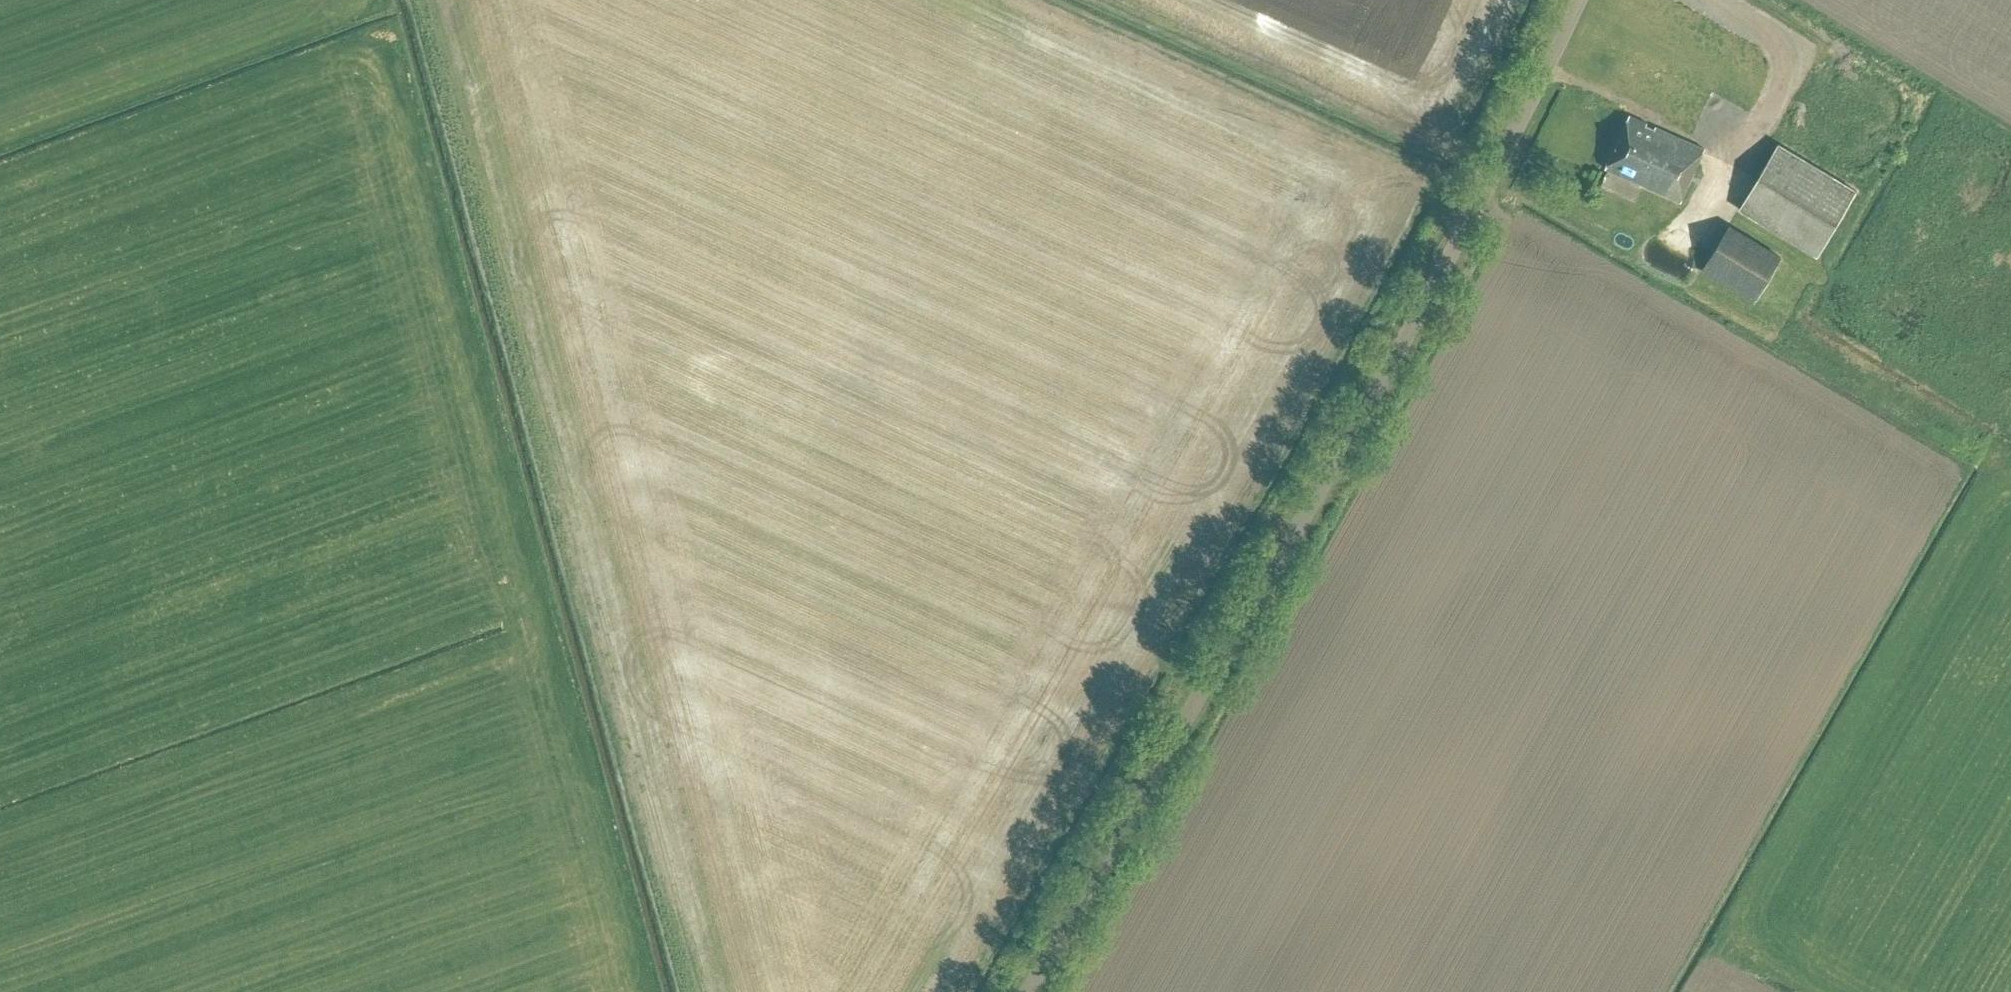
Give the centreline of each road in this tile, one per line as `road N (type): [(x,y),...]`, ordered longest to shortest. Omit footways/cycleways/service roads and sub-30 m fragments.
road 1 (tertiary): [(1029,991),(1440,286),(1580,0)]

